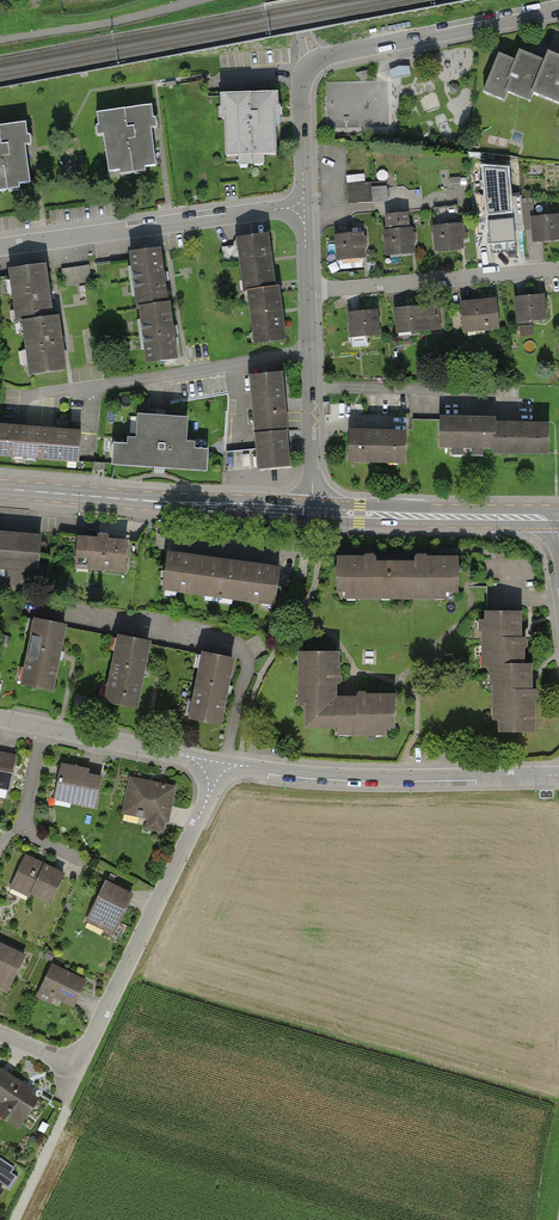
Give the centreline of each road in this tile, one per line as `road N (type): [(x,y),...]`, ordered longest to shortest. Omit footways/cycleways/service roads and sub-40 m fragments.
road 1 (residential): [(0,1035),(75,1059),(91,1041),(226,766)]
road 2 (residential): [(558,9),(315,60),(302,83),(304,209)]
road 3 (residential): [(558,776),(325,777),(226,766)]
road 4 (primary): [(0,490),(313,513)]
road 5 (unclassified): [(309,350),(29,396),(27,421)]
road 6 (residential): [(304,209),(0,250)]
road 7 (residential): [(558,270),(307,292)]
road 8 (primary): [(313,513),(558,517)]
road 9 (residential): [(226,766),(0,720)]
road 10 (residential): [(309,350),(313,513)]

